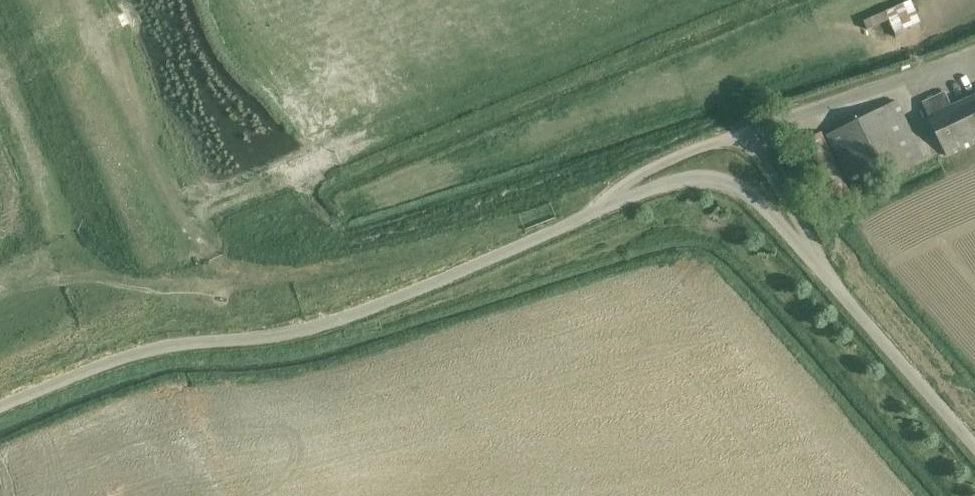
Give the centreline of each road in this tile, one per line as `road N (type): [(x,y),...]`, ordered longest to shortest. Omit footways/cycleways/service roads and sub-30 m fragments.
road 1 (unclassified): [(974,433),(771,205),(724,177),(674,183),(340,319),(151,347)]
road 2 (track): [(619,197),(242,281),(164,285),(106,274),(58,246)]
road 3 (unclassified): [(0,408),(151,347)]

